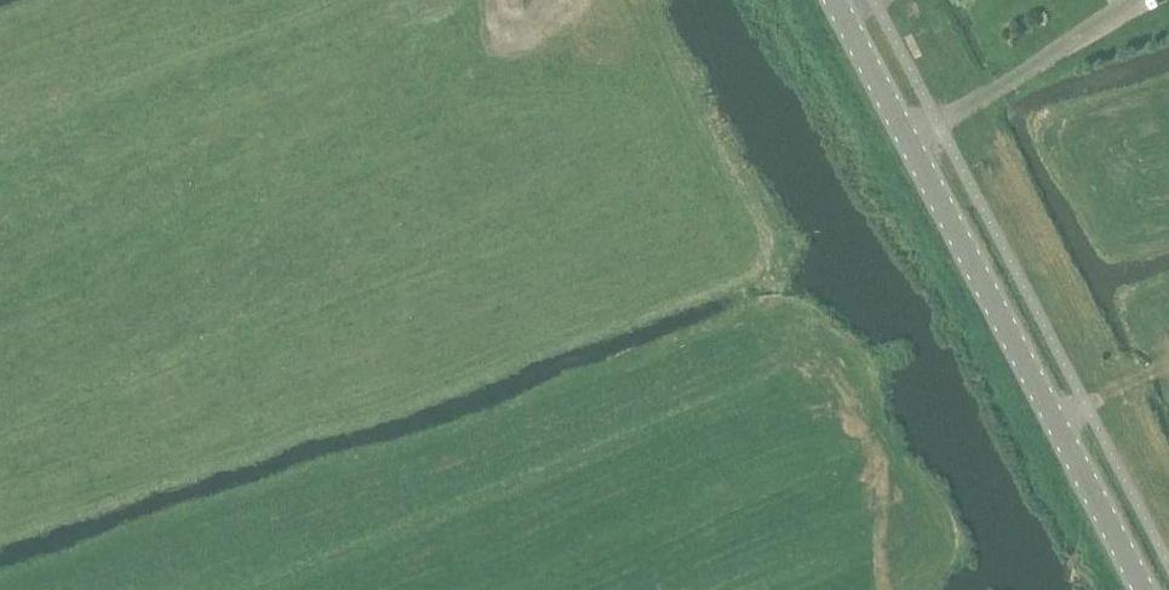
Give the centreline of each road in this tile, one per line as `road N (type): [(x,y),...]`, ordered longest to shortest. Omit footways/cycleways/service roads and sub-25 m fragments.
road 1 (tertiary): [(1147,589),(830,0)]
road 2 (track): [(153,84),(333,0)]

